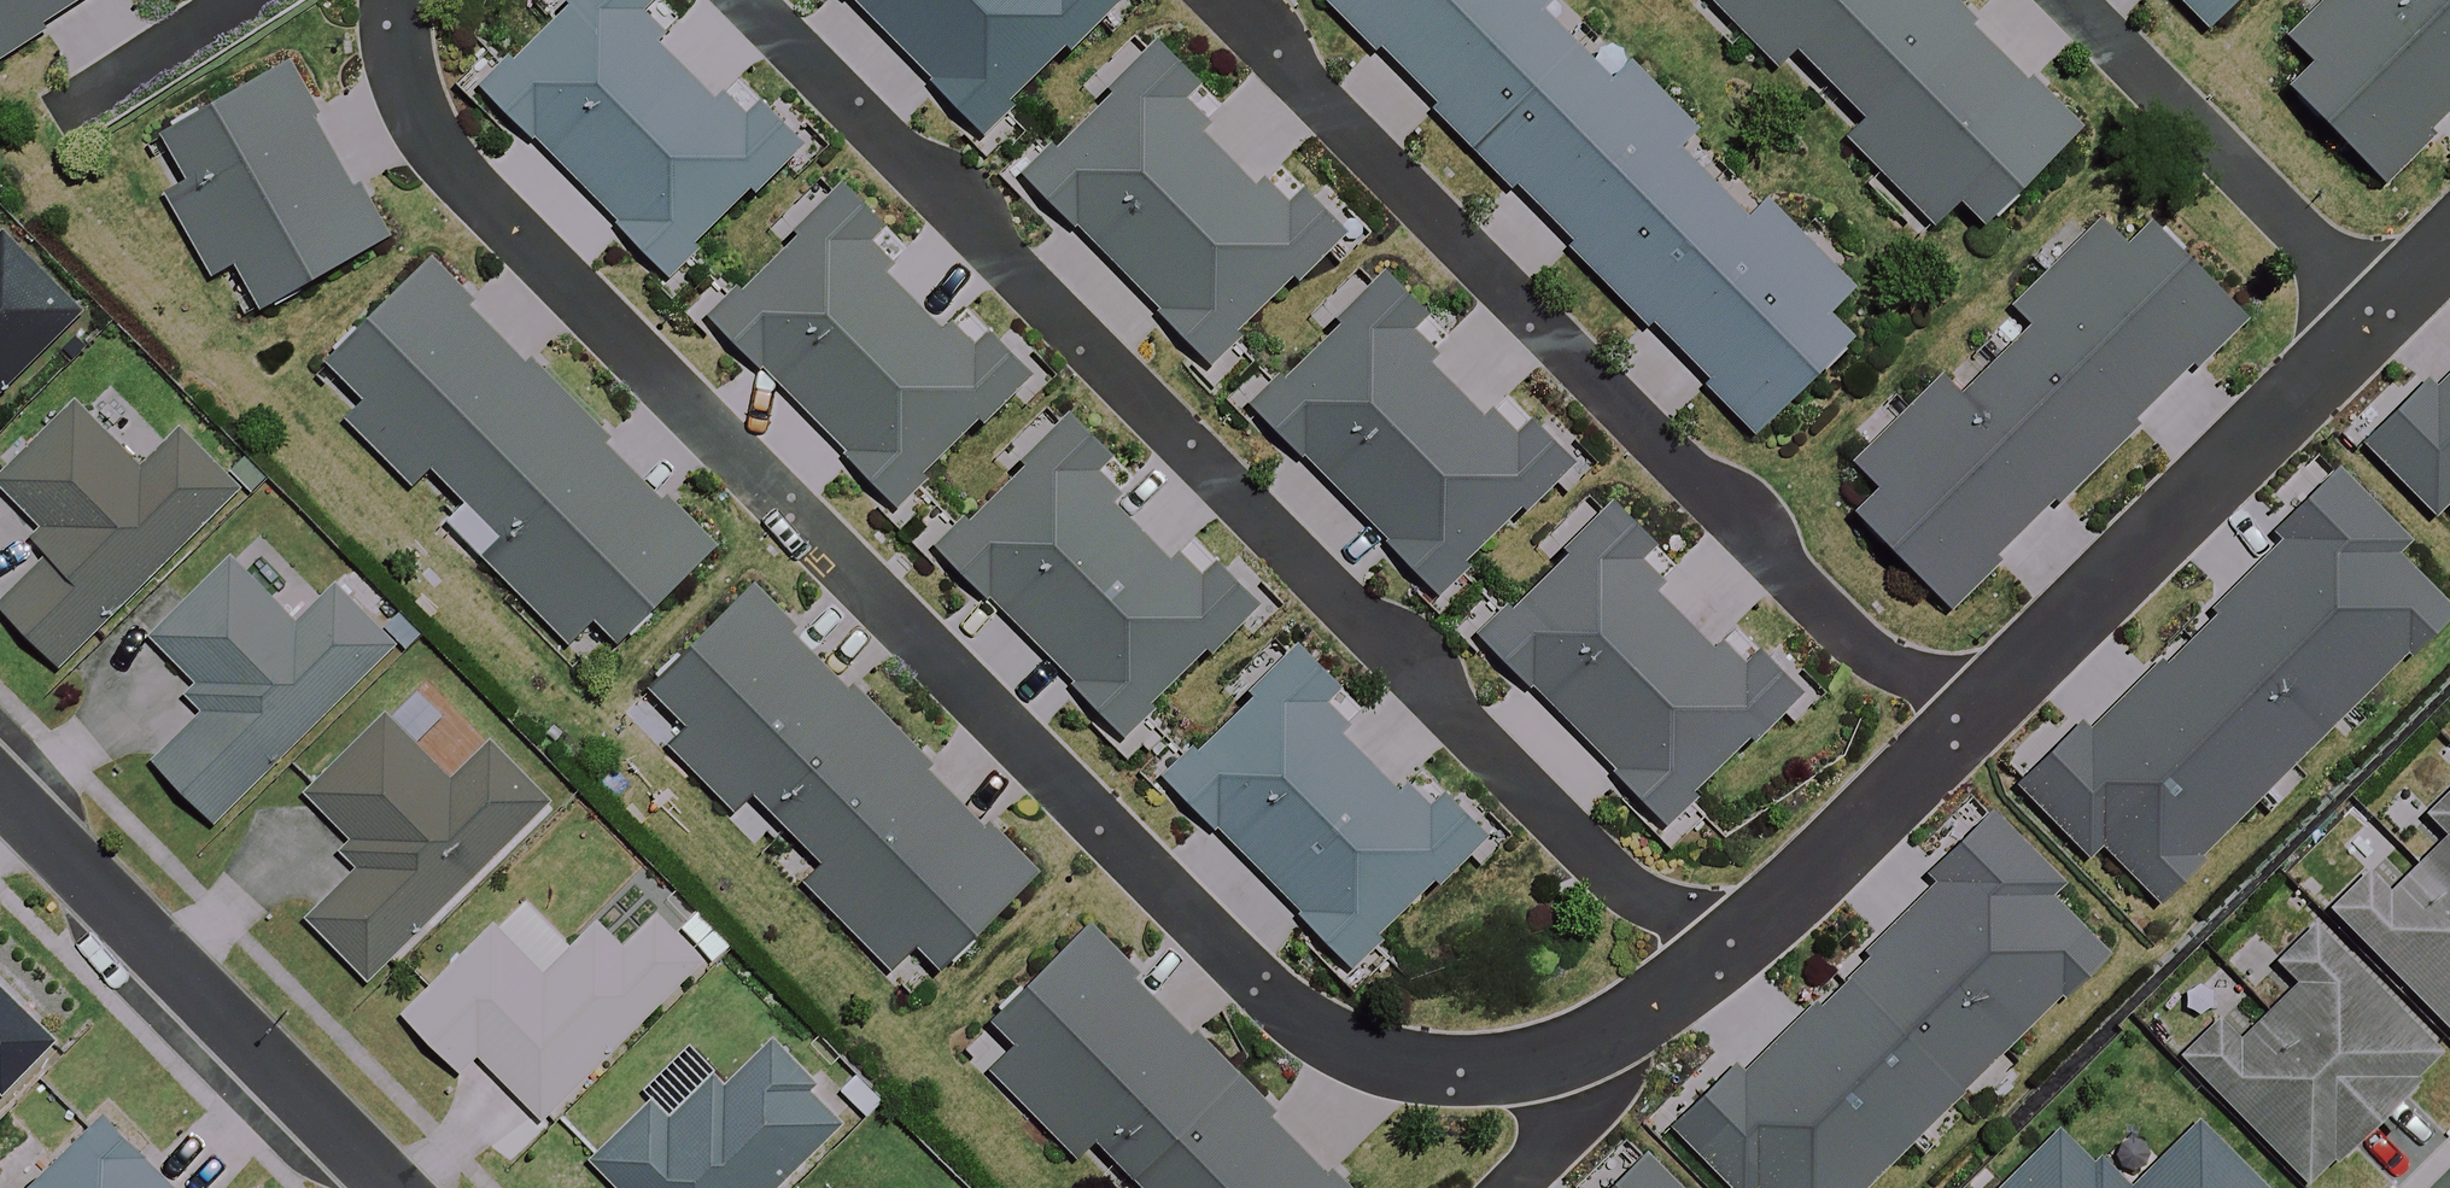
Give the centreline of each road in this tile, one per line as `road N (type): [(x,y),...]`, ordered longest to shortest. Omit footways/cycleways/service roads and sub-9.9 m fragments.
road 1 (residential): [(0,792),(395,1187)]

